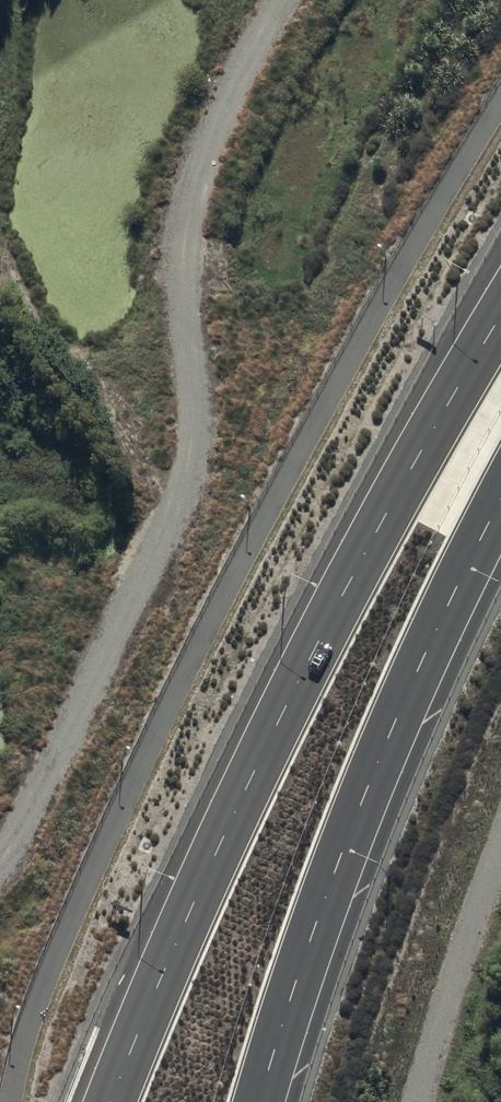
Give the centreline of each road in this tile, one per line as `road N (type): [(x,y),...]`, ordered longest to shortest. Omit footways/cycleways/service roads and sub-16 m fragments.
road 1 (track): [(0,863),(184,479),(193,409),(189,204),(286,0)]
road 2 (trunk): [(111,1101),(296,684),(500,316)]
road 3 (trunk): [(500,501),(379,760),(259,1101)]
road 4 (track): [(416,1101),(500,840)]

